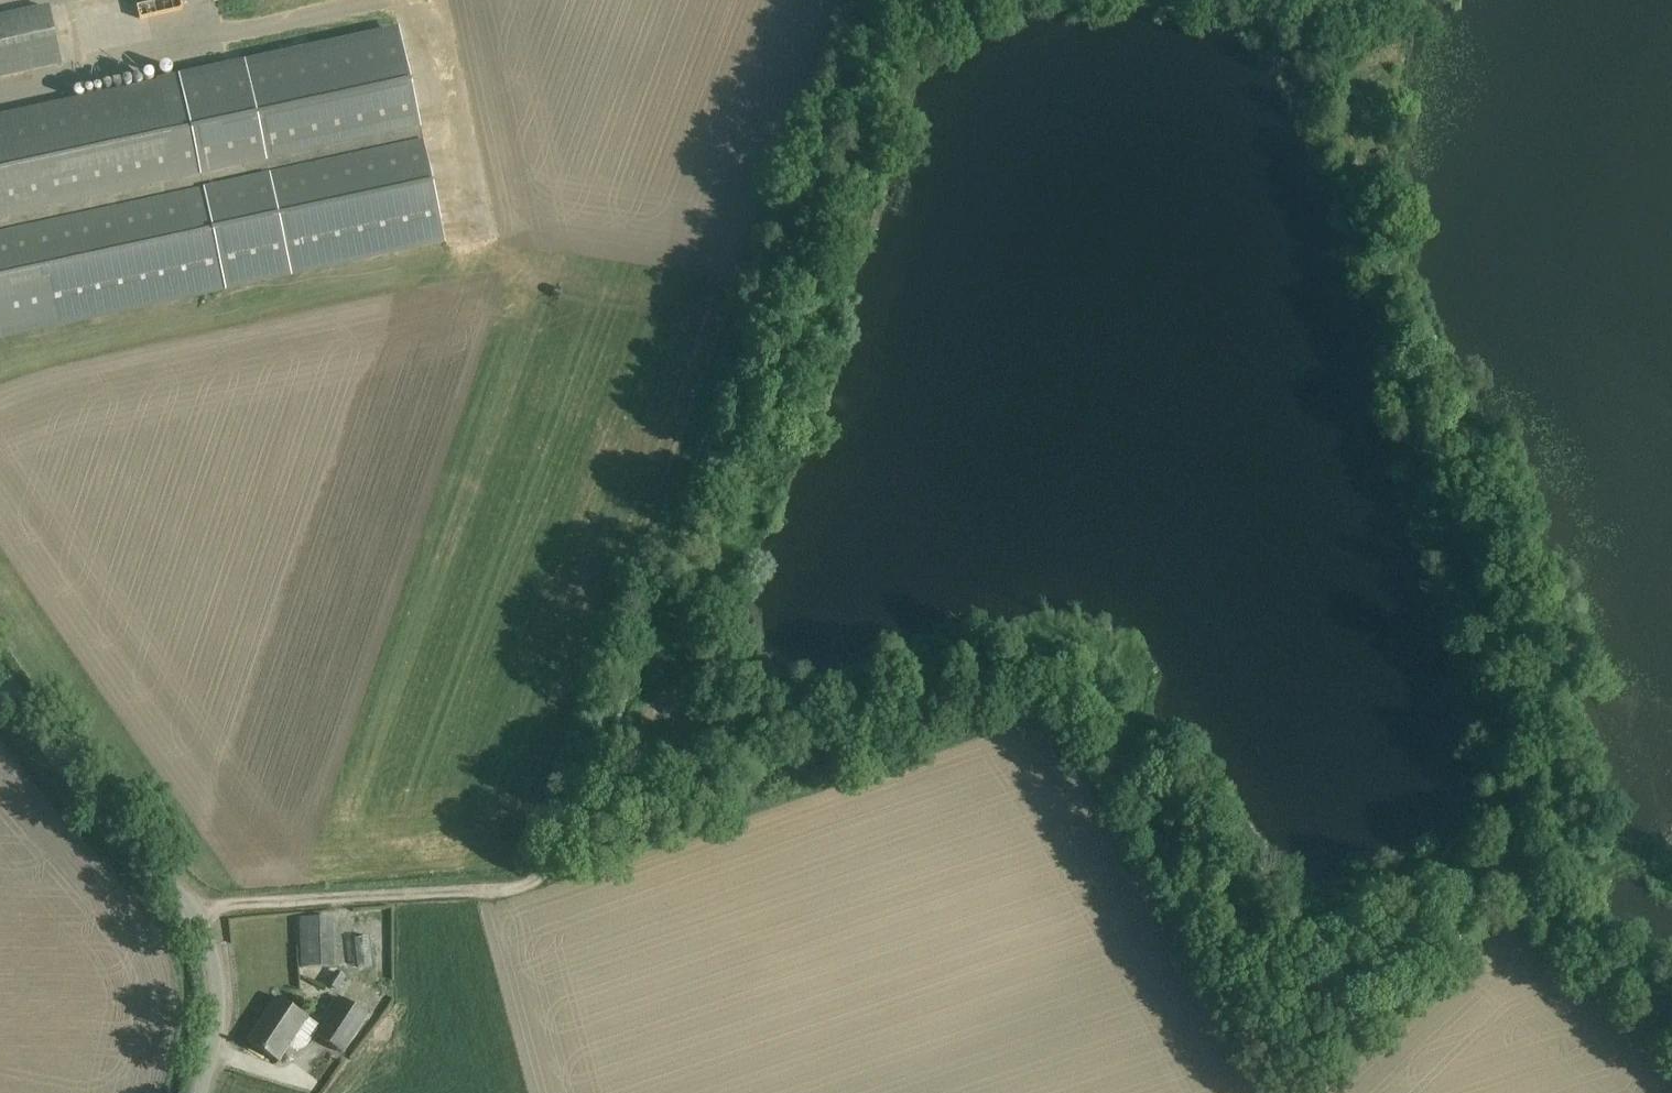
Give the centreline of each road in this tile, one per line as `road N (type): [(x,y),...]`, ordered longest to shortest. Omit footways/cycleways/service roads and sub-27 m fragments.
road 1 (track): [(634,655),(875,0)]
road 2 (track): [(192,913),(309,898),(522,889),(546,876),(634,655)]
road 3 (unclassified): [(201,1092),(218,1011),(209,948),(192,913),(0,677)]

